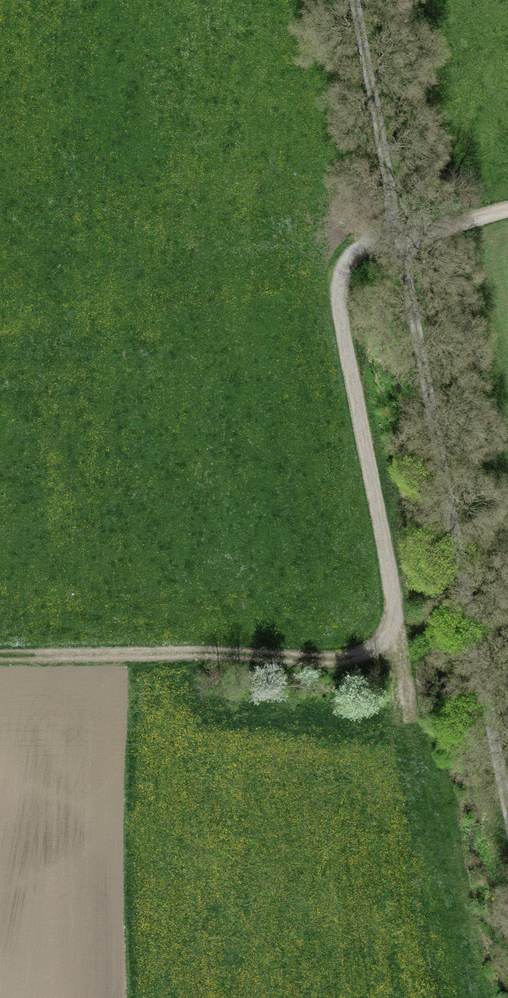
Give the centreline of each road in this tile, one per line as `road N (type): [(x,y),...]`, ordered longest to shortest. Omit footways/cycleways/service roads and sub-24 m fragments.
road 1 (track): [(507,209),(369,246),(340,279),(394,605),(374,649),(318,659),(0,653)]
road 2 (track): [(397,238),(507,786)]
road 3 (track): [(397,238),(355,0)]

